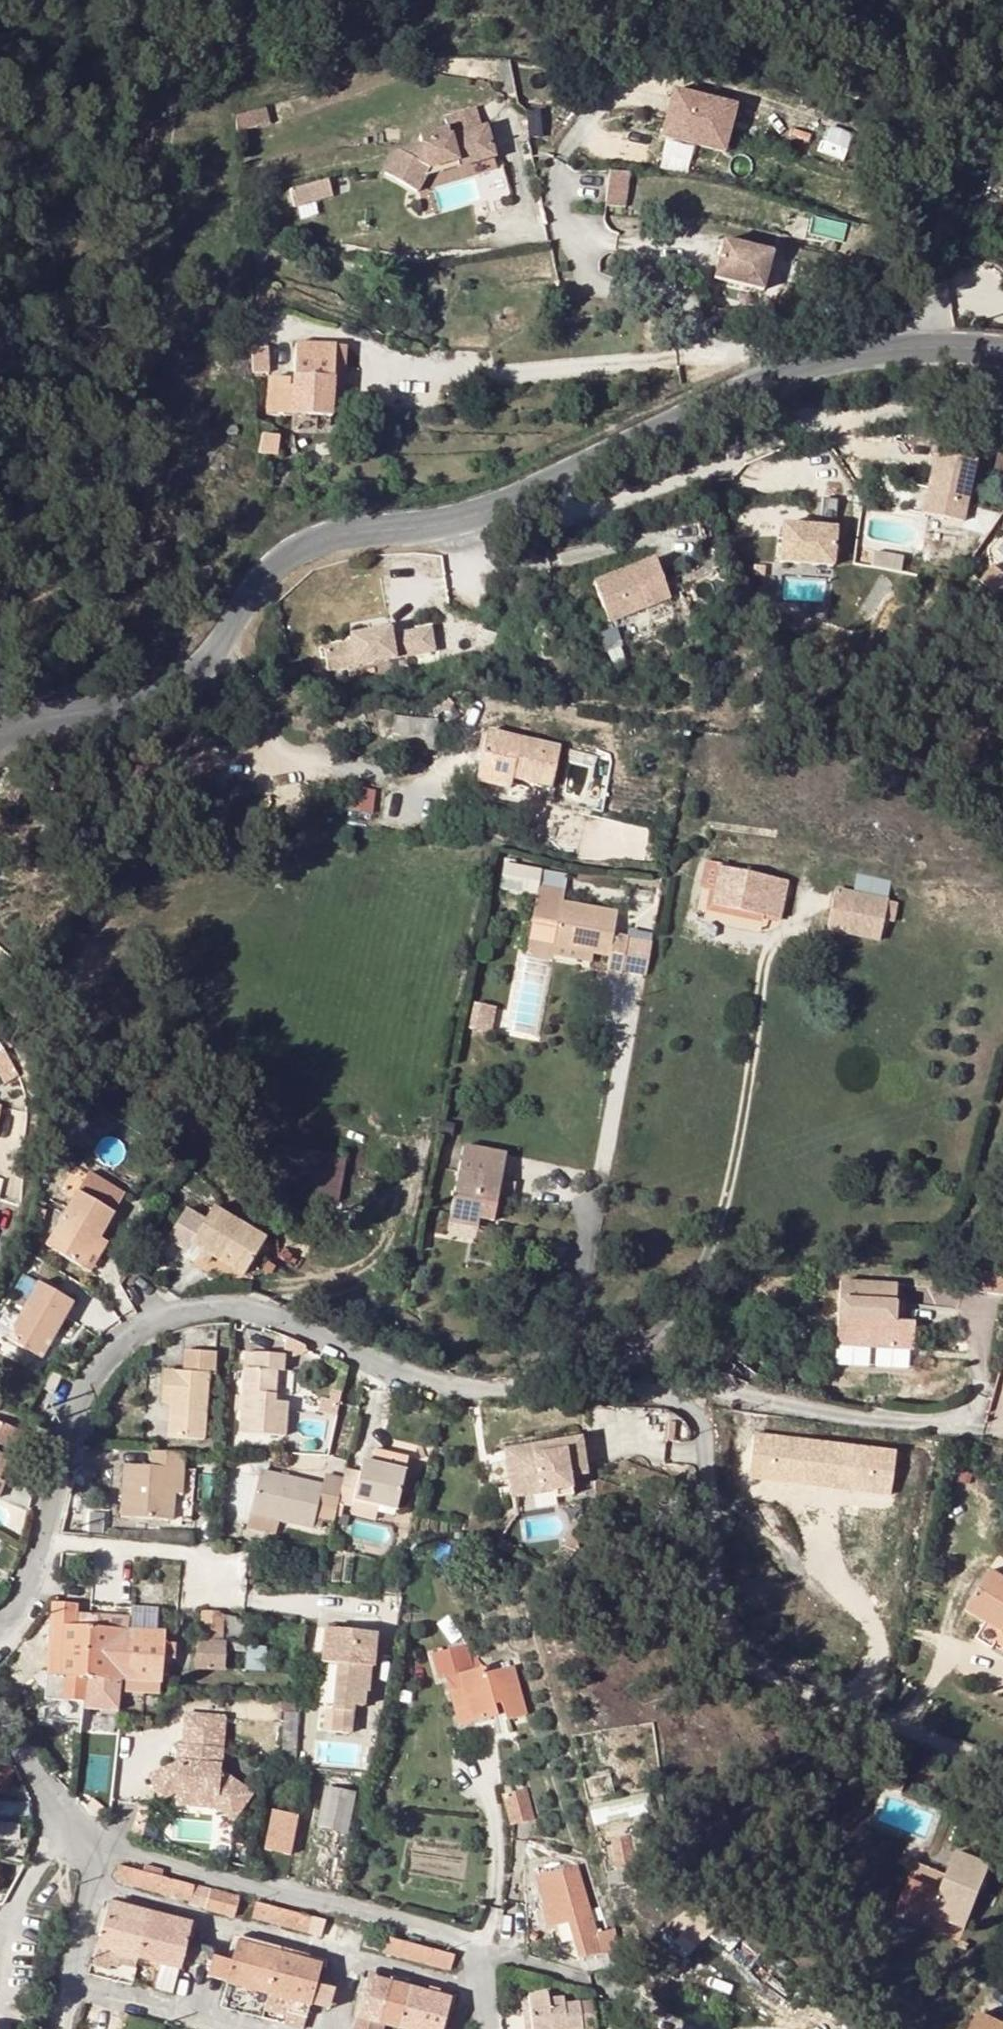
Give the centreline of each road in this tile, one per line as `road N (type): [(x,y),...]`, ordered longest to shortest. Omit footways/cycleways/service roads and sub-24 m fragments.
road 1 (residential): [(0,1618),(33,1576),(73,1408),(99,1374),(142,1326),(196,1310),(253,1311),(479,1392),(676,1395),(705,1436),(719,1583),(729,1627),(751,1661),(792,1688),(1002,1767)]
road 2 (tertiary): [(539,487),(464,511),(310,538),(278,561),(187,688),(148,704),(56,714),(0,733)]
road 3 (residential): [(539,487),(559,511),(580,512),(833,423),(917,412),(1002,421)]
road 4 (residential): [(484,2028),(470,1952),(443,1934),(85,1840)]
road 5 (residential): [(560,163),(561,218),(589,282),(679,297),(704,352),(766,351),(786,373)]
road 6 (tertiary): [(786,373),(539,487)]
road 7 (tertiary): [(1002,351),(890,351),(786,373)]
road 8 (residential): [(66,1827),(38,1859),(14,1911),(1,1952),(1,2014)]
road 9 (residential): [(85,1840),(91,1885),(60,2016)]
road 10 (residential): [(0,1713),(49,1810),(66,1827)]

